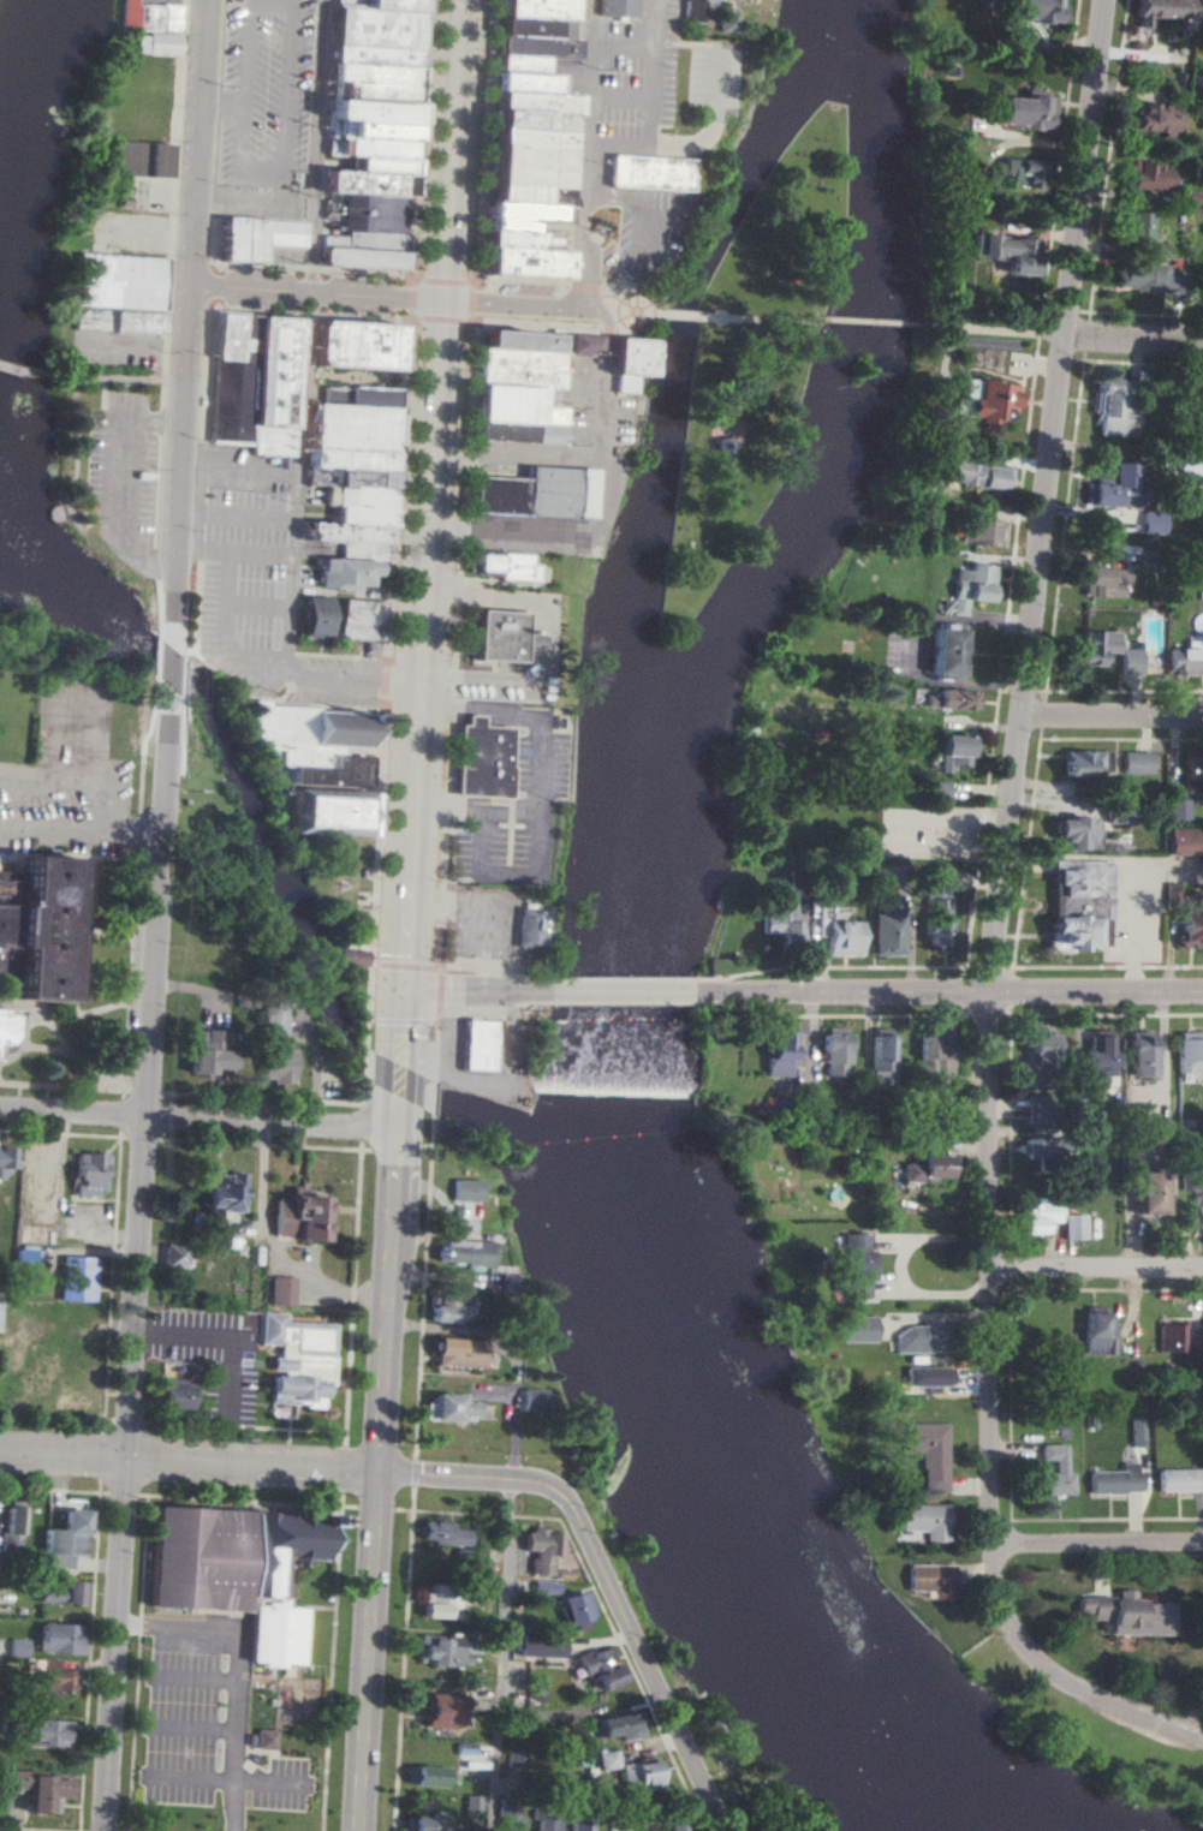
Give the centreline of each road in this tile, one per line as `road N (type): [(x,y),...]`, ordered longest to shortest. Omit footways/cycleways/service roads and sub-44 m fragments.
road 1 (residential): [(171,696),(108,1830)]
road 2 (residential): [(994,995),(1018,716),(1108,0)]
road 3 (primary): [(404,990),(412,687),(442,302),(455,0)]
road 4 (primary): [(361,1830),(399,1098)]
road 5 (residential): [(203,0),(172,642)]
road 6 (residential): [(997,1547),(983,1278),(994,995)]
road 7 (residential): [(398,1129),(0,1111)]
road 8 (secondary): [(724,1830),(572,1507),(553,1490)]
road 9 (residential): [(377,1474),(0,1455)]
road 10 (residential): [(1202,1744),(1042,1665),(1011,1630),(997,1588),(997,1547)]
road 11 (tertiary): [(994,995),(689,994)]
road 12 (residential): [(190,286),(442,302)]
road 13 (residential): [(983,1278),(1202,1276)]
road 14 (tertiary): [(1202,994),(994,995)]
road 15 (residential): [(997,1547),(1202,1545)]
road 16 (residential): [(1202,717),(1018,716)]
road 17 (secondary): [(553,1490),(377,1474)]
road 18 (tertiary): [(553,992),(404,990)]
road 19 (residential): [(442,302),(589,310)]
road 20 (residential): [(1066,333),(1202,341)]
road 21 (tertiary): [(689,994),(553,992)]

